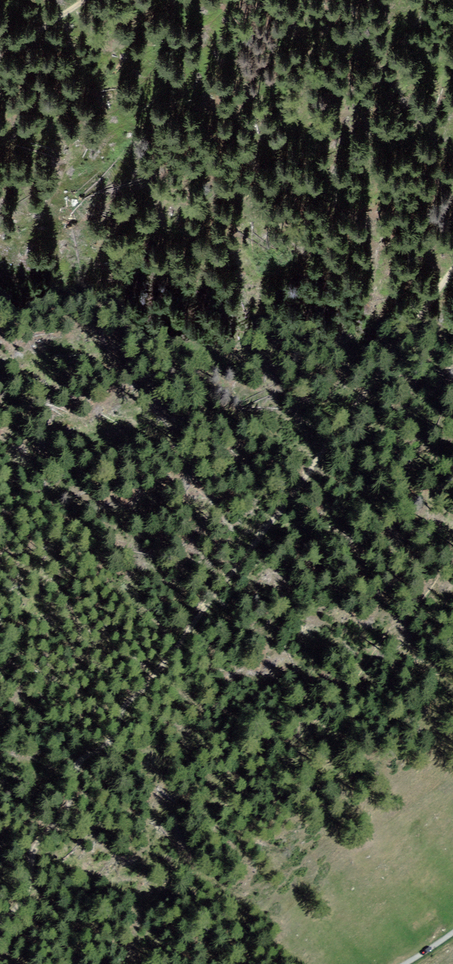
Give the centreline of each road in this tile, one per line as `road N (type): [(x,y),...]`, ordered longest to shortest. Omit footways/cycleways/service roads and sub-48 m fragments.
road 1 (track): [(0,924),(33,893),(32,855),(67,805),(84,761),(116,733),(138,692),(167,671),(452,266)]

